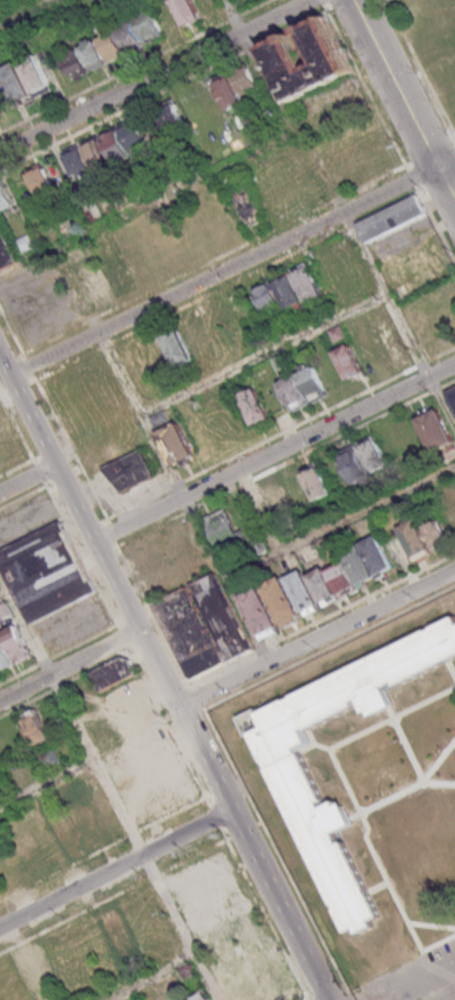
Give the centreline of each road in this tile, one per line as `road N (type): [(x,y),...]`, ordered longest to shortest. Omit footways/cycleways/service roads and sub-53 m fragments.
road 1 (tertiary): [(328,999),(0,359)]
road 2 (residential): [(436,166),(9,376)]
road 3 (residential): [(94,544),(454,364)]
road 4 (residential): [(0,151),(309,0)]
road 5 (residential): [(454,573),(180,708)]
road 6 (residential): [(232,810),(0,928)]
road 7 (residential): [(454,203),(352,0)]
road 8 (residential): [(0,700),(139,630)]

